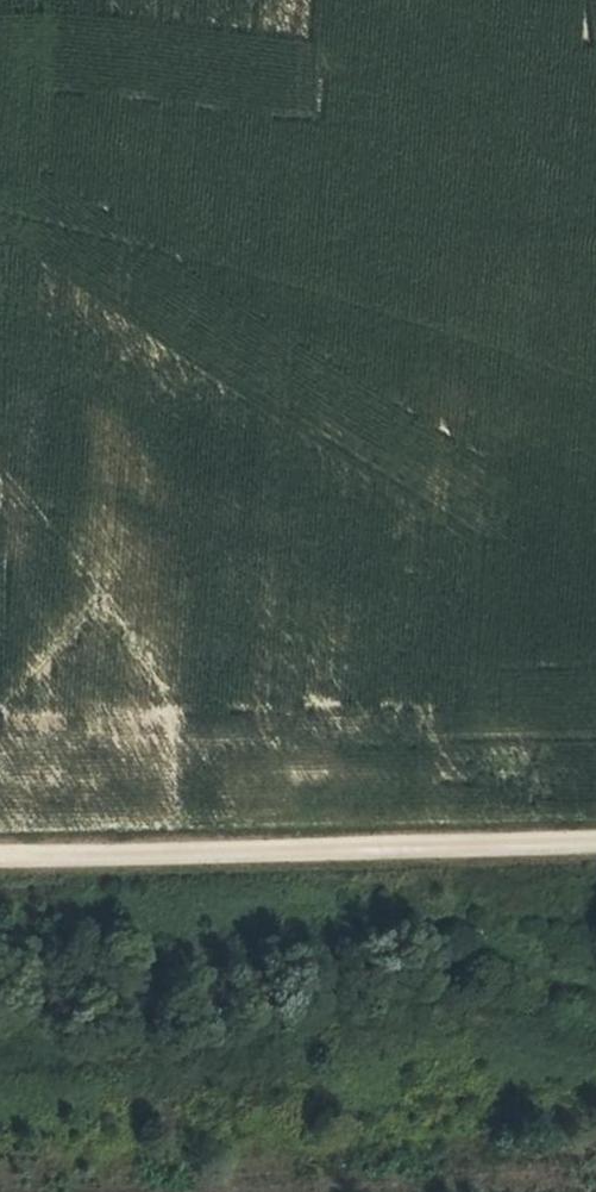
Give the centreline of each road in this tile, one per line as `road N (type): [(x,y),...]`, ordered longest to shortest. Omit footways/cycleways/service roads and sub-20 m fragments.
road 1 (track): [(0,353),(595,529)]
road 2 (track): [(0,856),(595,839)]

